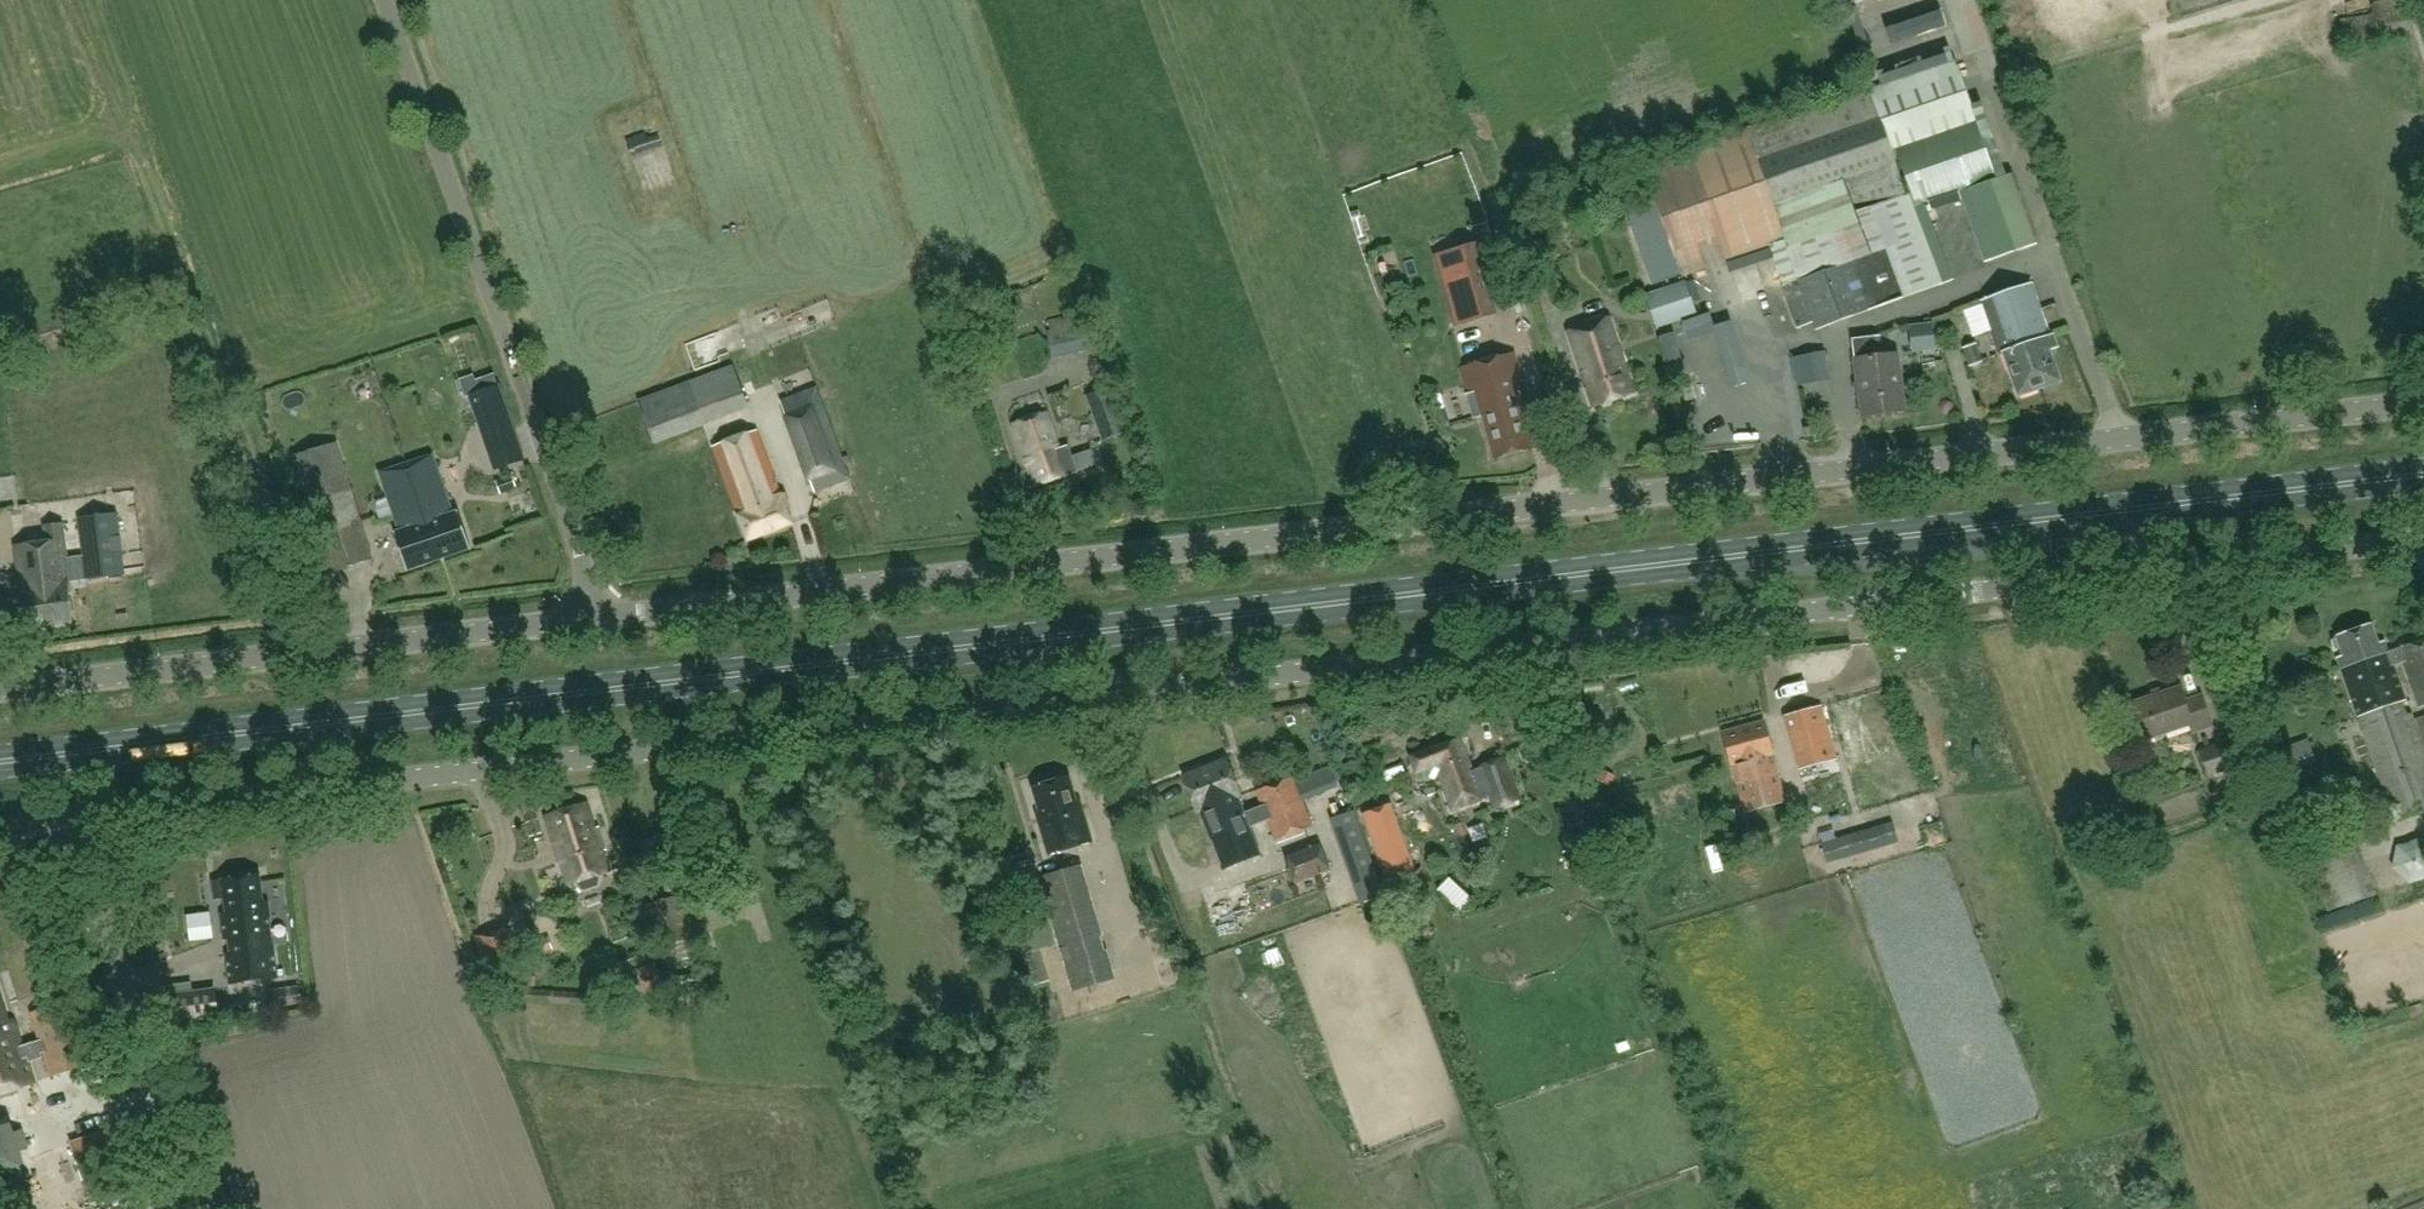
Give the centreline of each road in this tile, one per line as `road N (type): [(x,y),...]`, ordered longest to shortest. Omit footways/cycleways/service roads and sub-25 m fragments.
road 1 (primary): [(0,763),(2423,476)]
road 2 (unclassified): [(69,818),(2423,539)]
road 3 (unclassified): [(610,620),(2423,410)]
road 4 (unclassified): [(610,620),(389,0)]
road 5 (unclassified): [(0,687),(610,620)]
road 6 (unclassified): [(207,1208),(69,818)]

